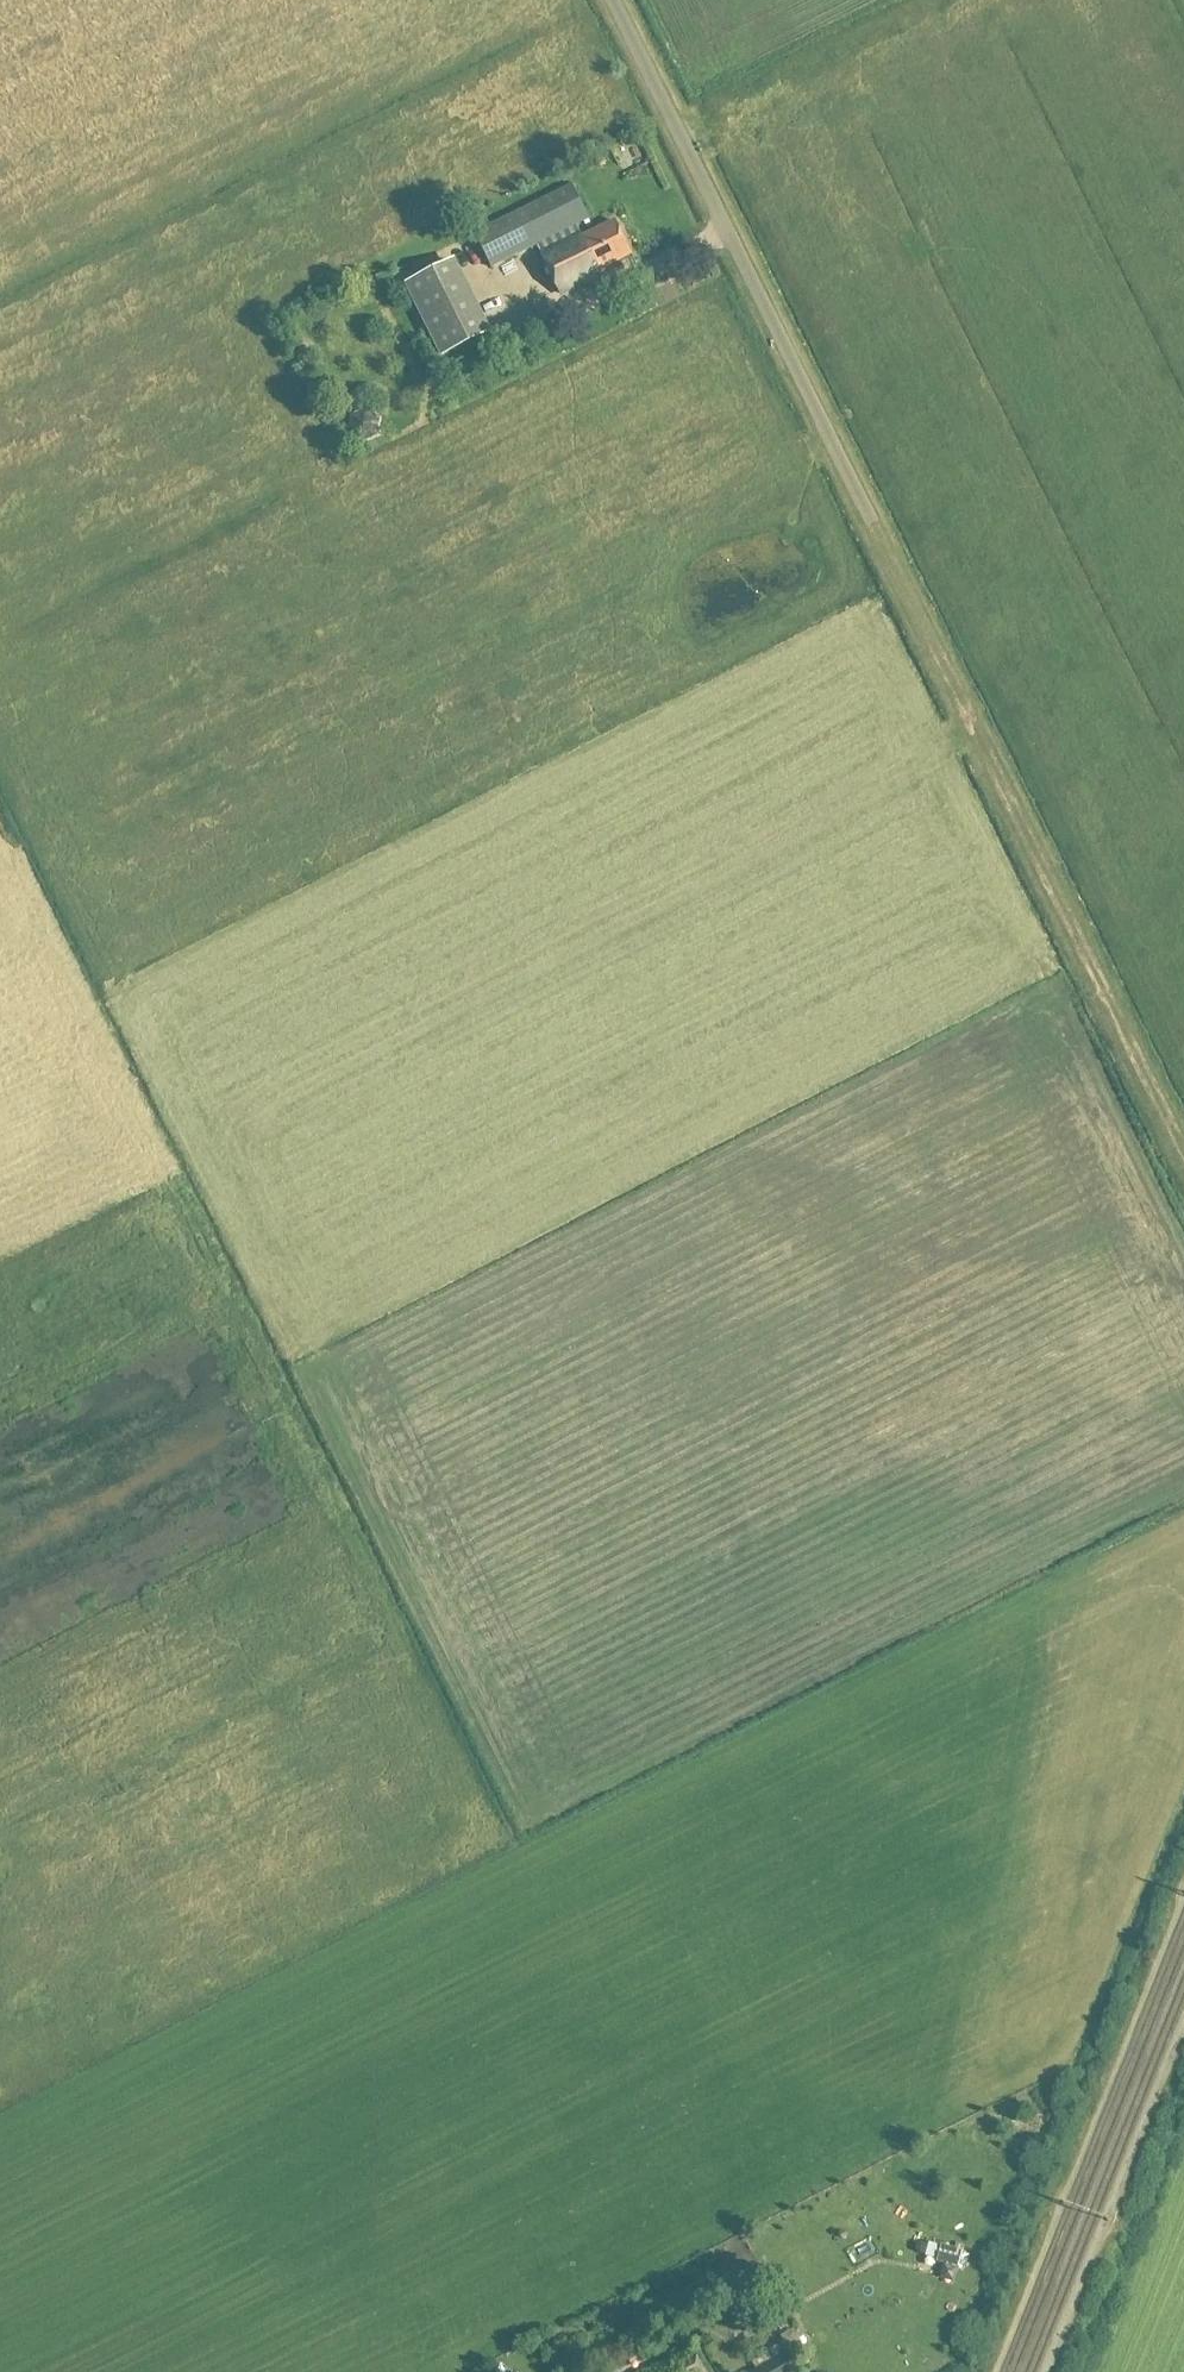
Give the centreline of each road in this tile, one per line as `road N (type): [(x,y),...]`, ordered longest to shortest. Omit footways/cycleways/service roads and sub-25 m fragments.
road 1 (track): [(1183,1159),(871,521)]
road 2 (unclassified): [(871,521),(613,0)]

